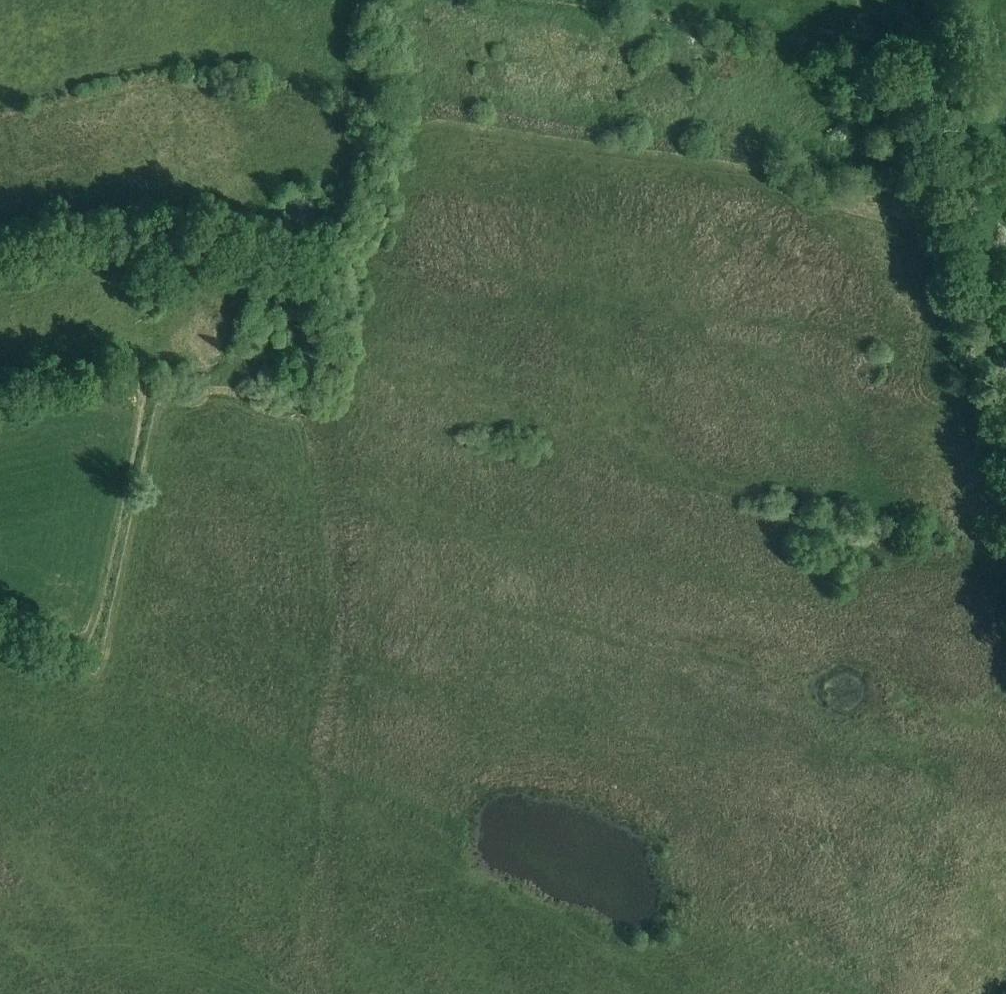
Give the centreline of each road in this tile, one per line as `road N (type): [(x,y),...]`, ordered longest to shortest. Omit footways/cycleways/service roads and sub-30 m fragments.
road 1 (track): [(909,0),(1005,368)]

